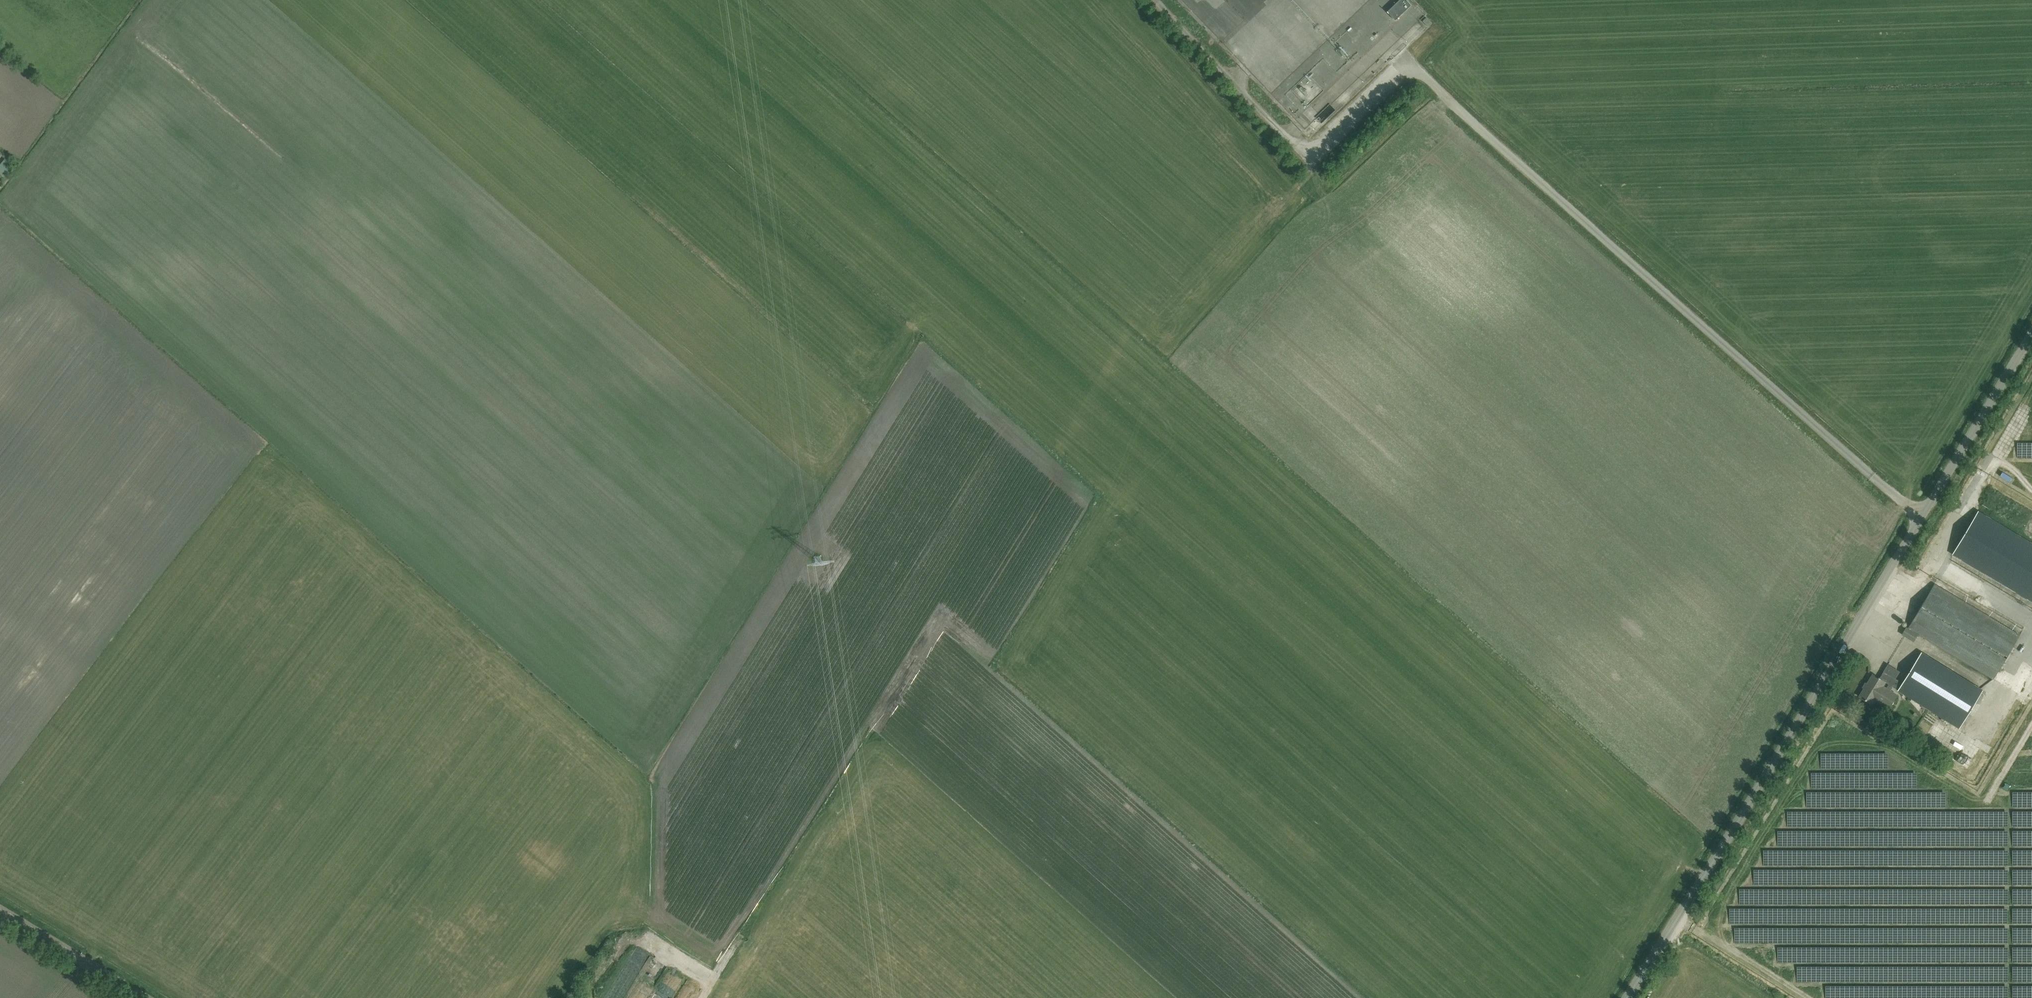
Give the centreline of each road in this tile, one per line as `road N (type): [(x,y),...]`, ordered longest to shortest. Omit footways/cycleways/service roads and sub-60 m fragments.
road 1 (unclassified): [(1626,997),(2031,332)]
road 2 (tertiary): [(144,997),(0,910)]

